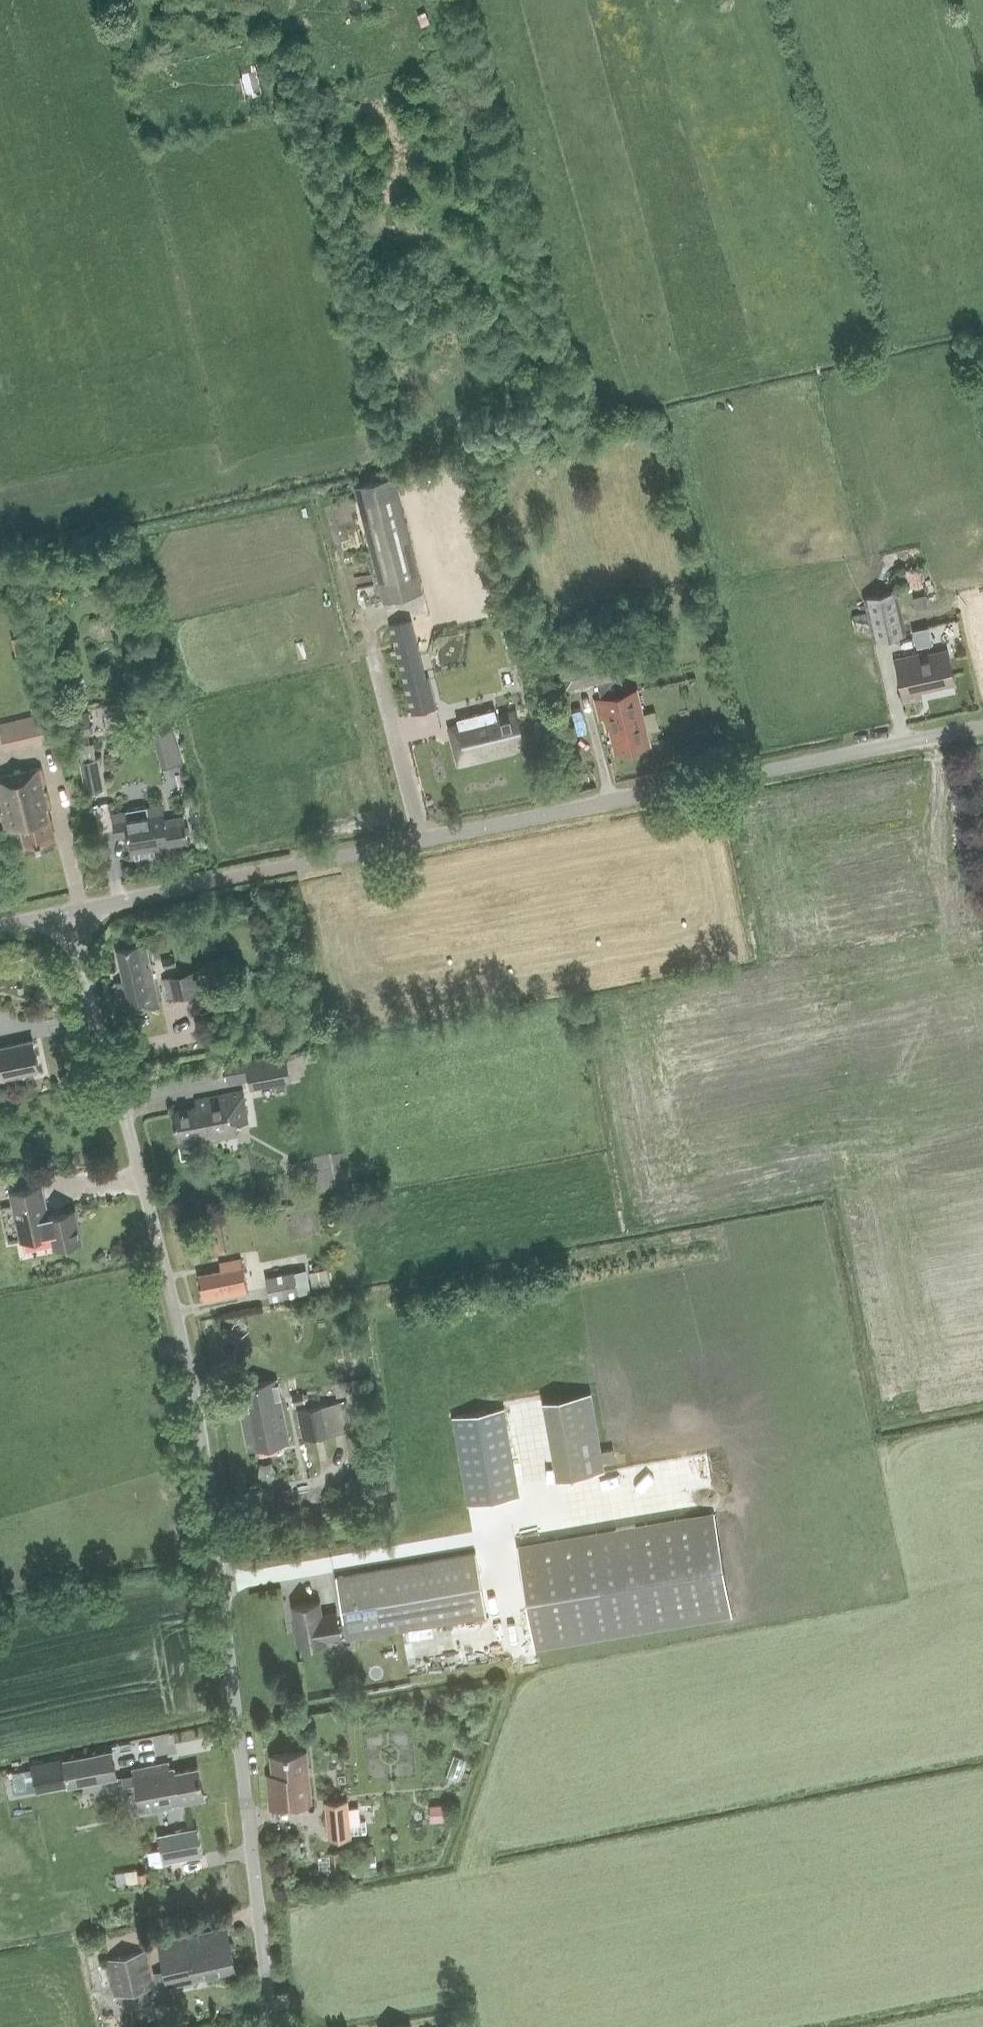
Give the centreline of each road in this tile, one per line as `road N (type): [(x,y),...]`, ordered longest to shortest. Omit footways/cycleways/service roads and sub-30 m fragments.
road 1 (unclassified): [(272,2026),(199,1422),(66,912)]
road 2 (unclassified): [(66,912),(982,727)]

